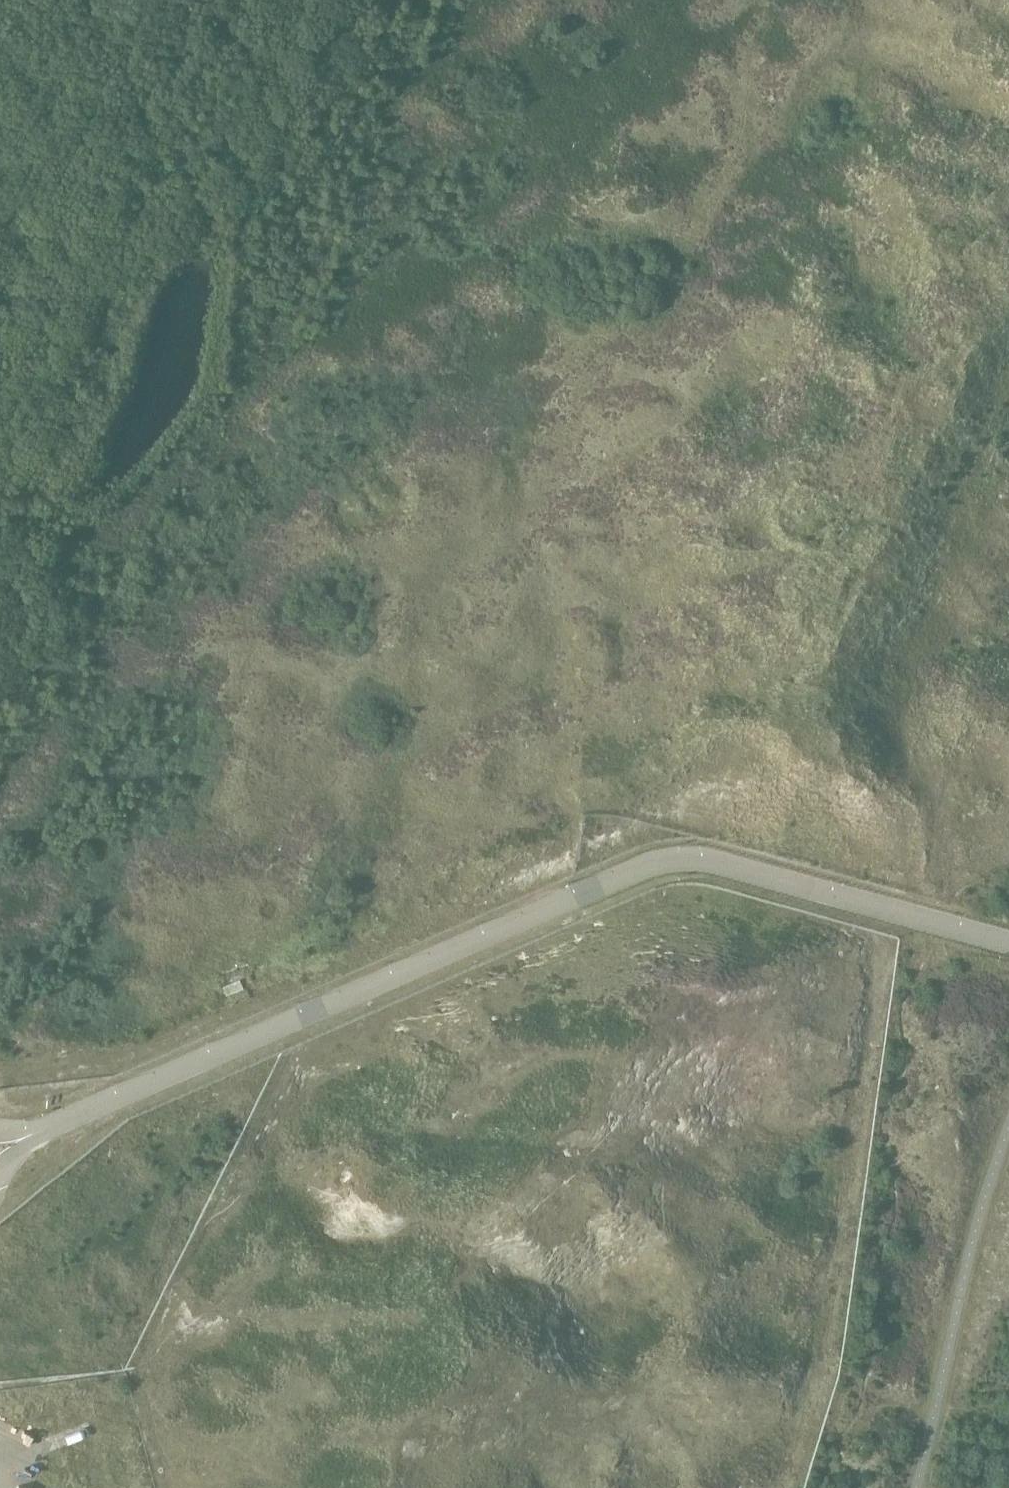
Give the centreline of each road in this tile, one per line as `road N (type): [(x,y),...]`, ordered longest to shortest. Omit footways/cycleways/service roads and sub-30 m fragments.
road 1 (unclassified): [(1008,943),(714,862),(668,862),(0,1135)]

